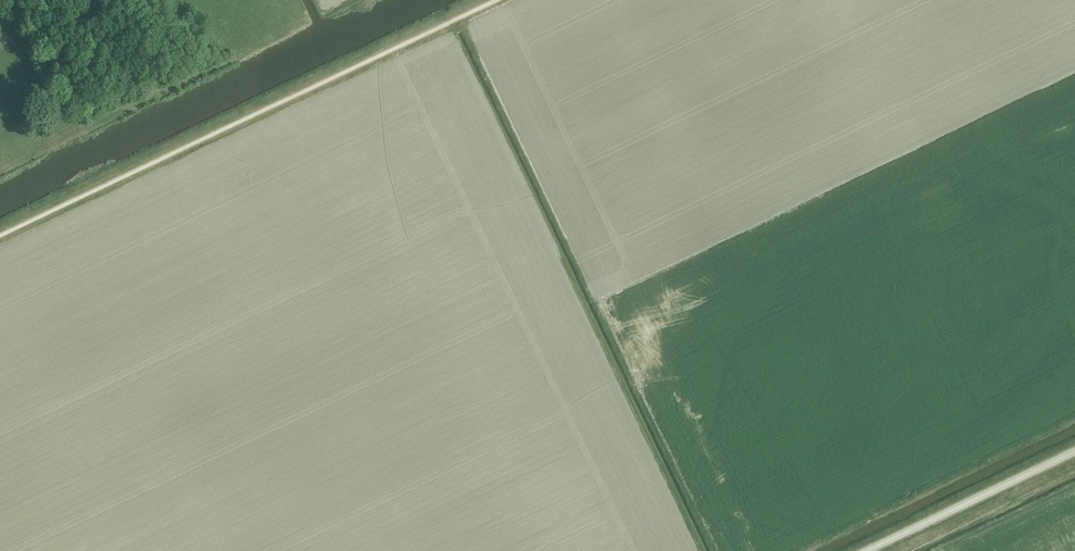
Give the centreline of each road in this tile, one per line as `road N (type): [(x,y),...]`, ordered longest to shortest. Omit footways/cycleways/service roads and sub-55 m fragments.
road 1 (unclassified): [(864,550),(1074,451)]

